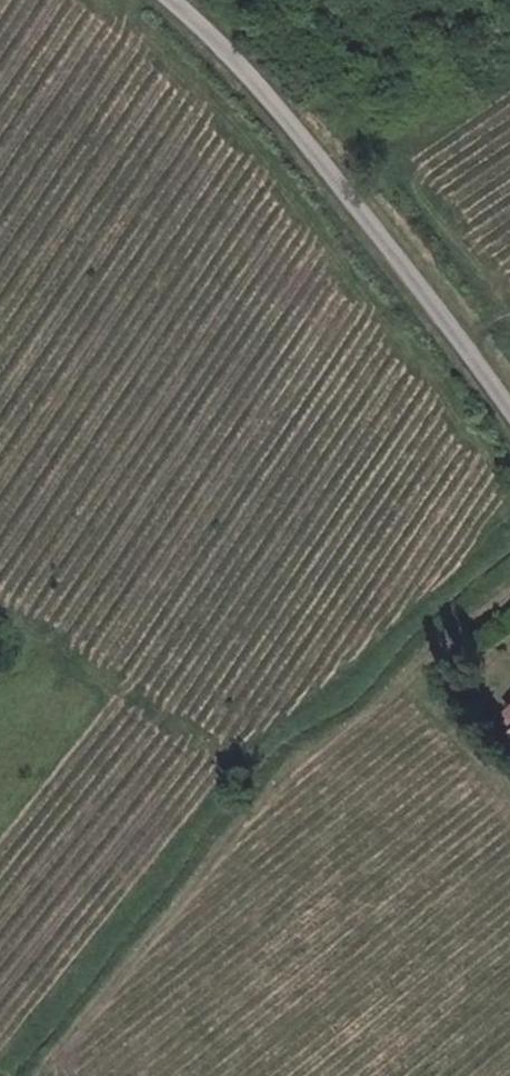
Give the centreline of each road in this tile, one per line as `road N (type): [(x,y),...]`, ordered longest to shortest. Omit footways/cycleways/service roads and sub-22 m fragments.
road 1 (unclassified): [(221,0),(247,20),(333,128),(509,385)]

